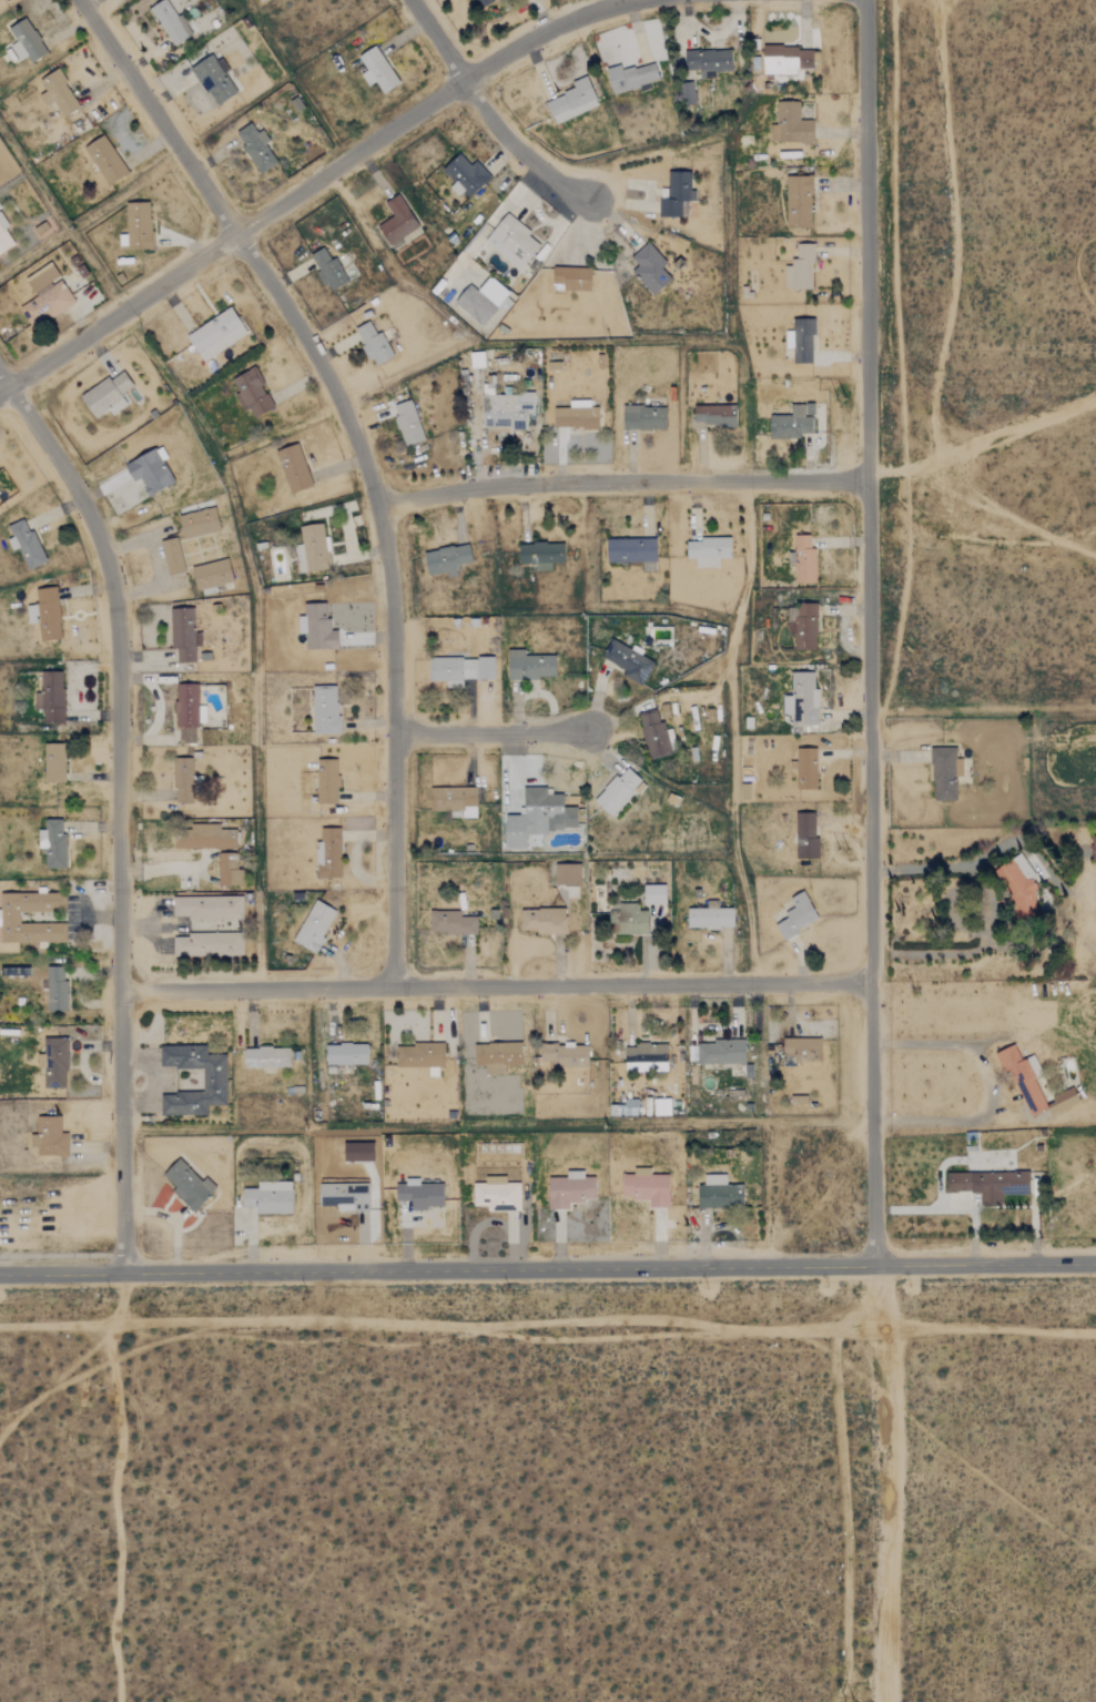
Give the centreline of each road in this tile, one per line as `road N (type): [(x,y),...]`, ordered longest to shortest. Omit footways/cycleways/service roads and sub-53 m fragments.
road 1 (residential): [(874,1262),(863,0)]
road 2 (tertiary): [(1095,1260),(0,1274)]
road 3 (residential): [(394,986),(397,732),(383,505),(334,383),(82,0)]
road 4 (residential): [(121,1273),(115,599),(72,483),(0,370)]
road 5 (residential): [(121,983),(871,982)]
road 6 (residential): [(0,392),(465,78),(562,21),(627,0)]
road 7 (residential): [(383,505),(519,483),(865,480)]
road 8 (track): [(888,1701),(885,1347),(874,1262)]
road 9 (residential): [(592,202),(522,160),(414,0)]
road 10 (track): [(871,710),(1095,708)]
road 11 (residential): [(583,732),(397,732)]

